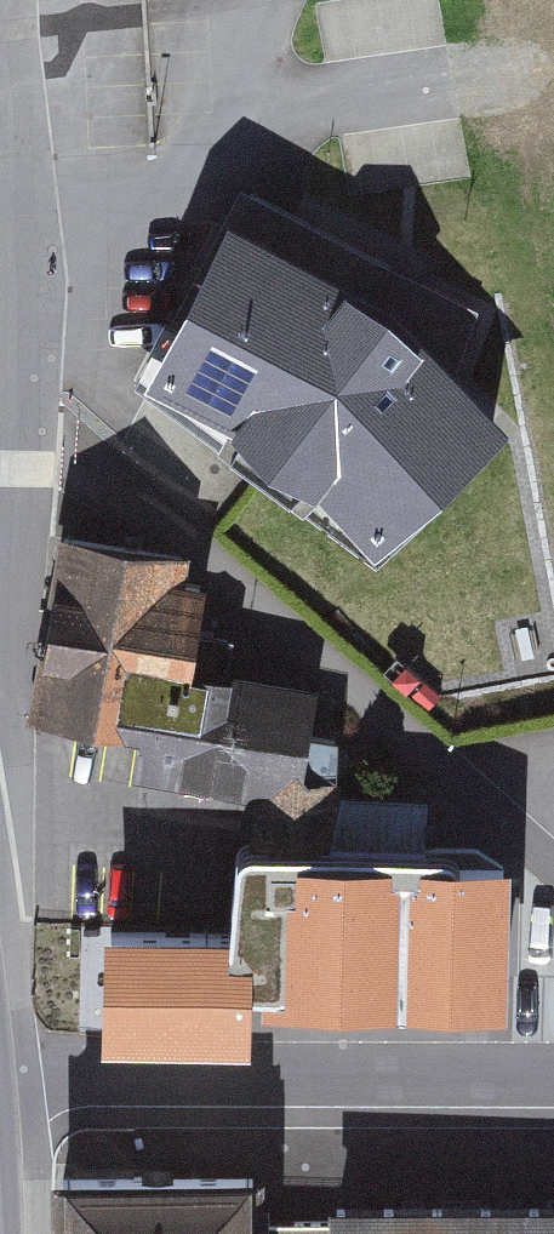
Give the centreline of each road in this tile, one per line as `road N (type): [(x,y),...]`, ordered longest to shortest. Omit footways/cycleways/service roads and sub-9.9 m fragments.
road 1 (residential): [(553,875),(185,530),(75,478),(7,468)]
road 2 (residential): [(0,1091),(553,1090)]
road 3 (residential): [(11,182),(160,178),(228,134),(251,69),(253,0)]
road 4 (residential): [(7,468),(11,182)]

